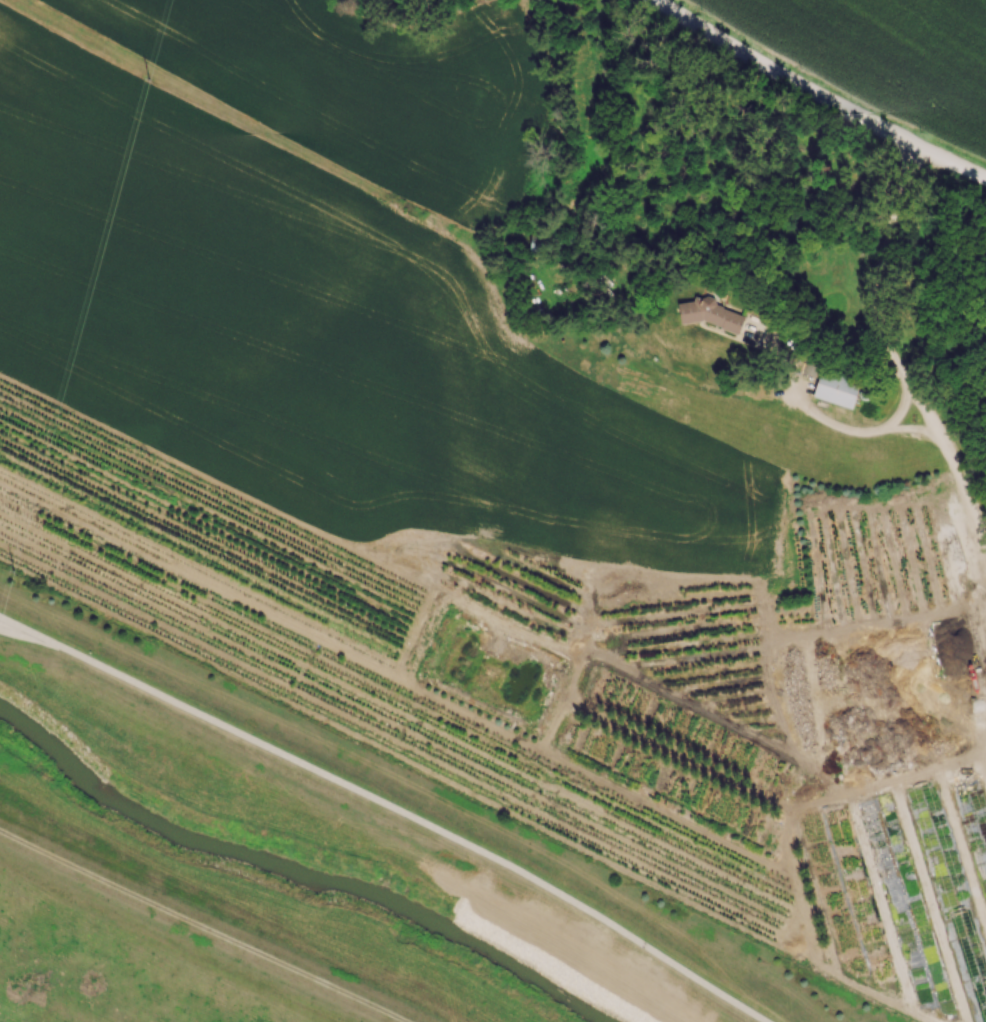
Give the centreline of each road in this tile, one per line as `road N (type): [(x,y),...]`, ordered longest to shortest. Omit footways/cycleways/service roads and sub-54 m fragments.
road 1 (track): [(504,244),(447,232),(16,0)]
road 2 (track): [(410,1021),(0,830)]
road 3 (residential): [(649,0),(783,81),(985,182)]
road 4 (residential): [(906,144),(875,318),(907,381)]
road 5 (residential): [(907,381),(890,427),(854,432),(823,419),(763,347)]
road 6 (residential): [(907,381),(939,417),(985,536)]

